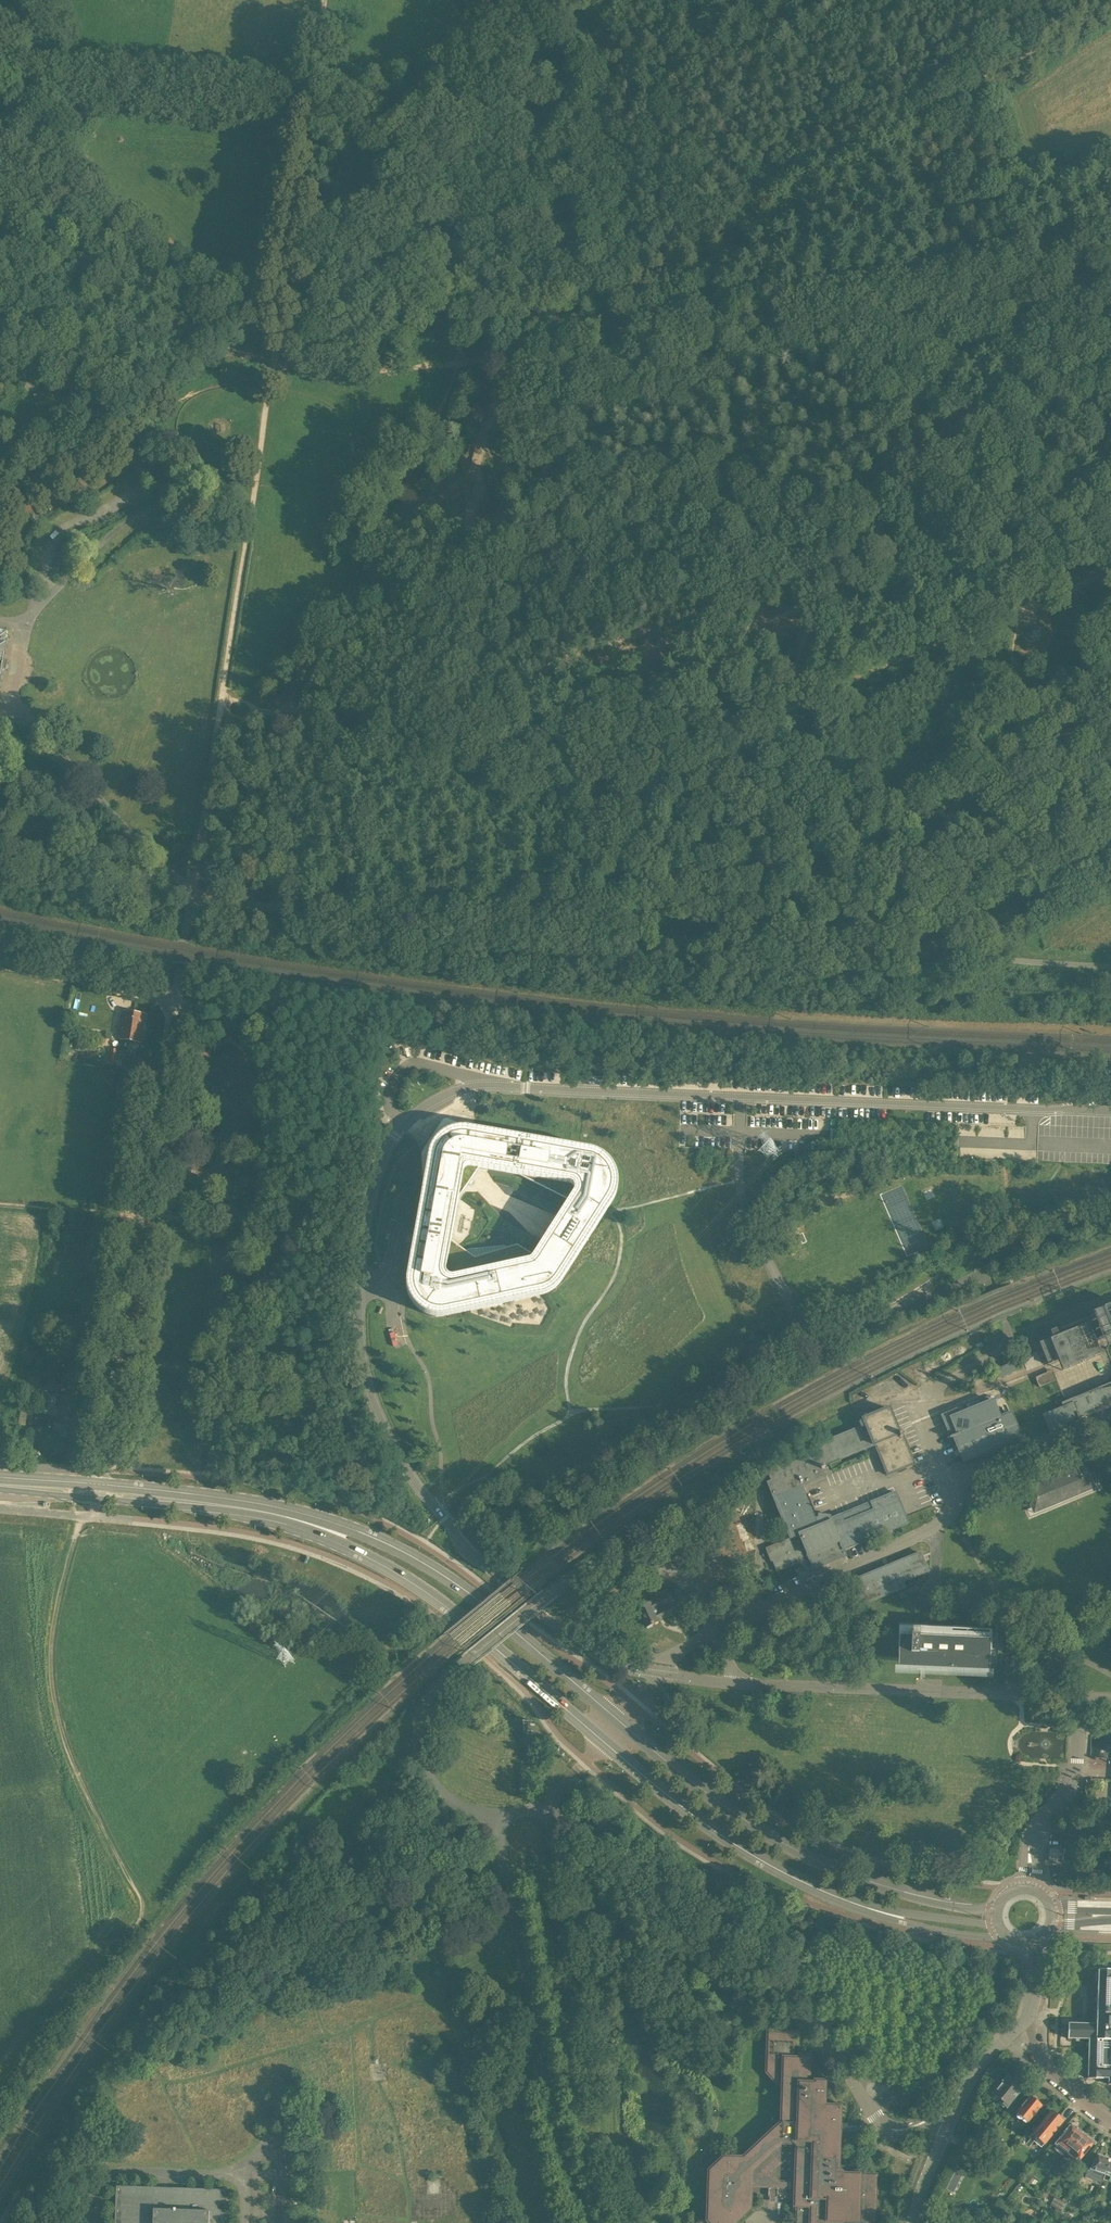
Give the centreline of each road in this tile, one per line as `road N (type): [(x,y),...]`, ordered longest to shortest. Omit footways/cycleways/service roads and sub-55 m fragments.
road 1 (primary): [(95,1498),(245,1514),(345,1546),(433,1597),(701,1818),(799,1880),(874,1908),(999,1926)]
road 2 (primary): [(997,1910),(906,1897),(760,1832),(473,1597),(377,1539),(268,1504),(97,1484)]
road 3 (unclassified): [(505,1586),(412,1477),(367,1379),(362,1260),(390,1143),(431,1103),(475,1086),(741,1096)]
road 4 (residential): [(949,2122),(930,2119),(900,2131),(879,2122),(792,1965),(740,1926),(562,1815),(547,1808),(494,1817)]
road 5 (unclassified): [(97,1484),(191,901)]
road 6 (track): [(191,901),(277,357)]
road 7 (unclassified): [(993,1292),(988,1281),(974,1278),(834,1338),(809,1335),(746,1214),(741,1096)]
road 8 (track): [(622,2222),(547,1808)]
road 9 (unclassified): [(588,2222),(562,2153),(494,1817)]
road 10 (unclassified): [(741,1096),(1110,1112)]
road 11 (unclassified): [(1078,1697),(739,1683)]
road 12 (unclassified): [(91,2222),(91,2196),(115,2172),(235,2174),(273,2146),(280,2159),(280,2222)]
road 13 (unclassified): [(716,1630),(933,1528),(953,1498)]
road 14 (track): [(47,82),(310,107)]
road 15 (track): [(310,107),(277,357)]
road 16 (unclassified): [(494,1817),(439,1790),(418,1743),(433,1693),(473,1654)]
road 17 (unclassified): [(550,1592),(591,1567),(645,1563),(681,1578),(716,1630)]
road 18 (unclassified): [(1078,1697),(1076,1773),(1035,1831),(1028,1879)]
road 19 (unclassified): [(953,1498),(971,1471),(1110,1413)]
road 20 (residential): [(651,1673),(610,1663),(505,1586)]
road 21 (unclassified): [(993,1292),(1005,1345),(939,1386),(919,1415)]
road 22 (track): [(0,1204),(140,1216)]
road 23 (residential): [(1110,2122),(1038,2060),(1029,2020)]
road 24 (residential): [(1029,2020),(991,2051),(949,2122)]

